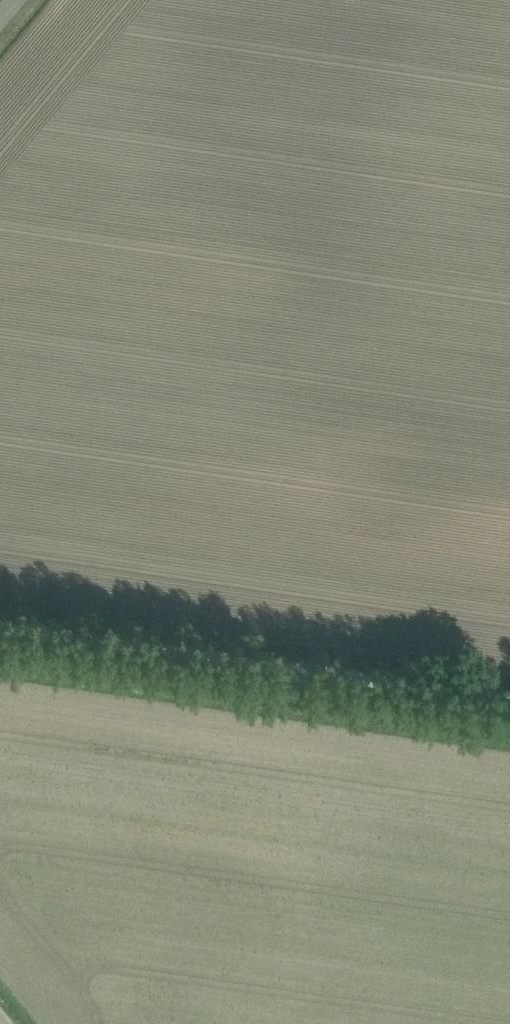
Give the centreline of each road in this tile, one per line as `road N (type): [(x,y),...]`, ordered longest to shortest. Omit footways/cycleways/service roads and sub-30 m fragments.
road 1 (track): [(0,601),(509,680)]

